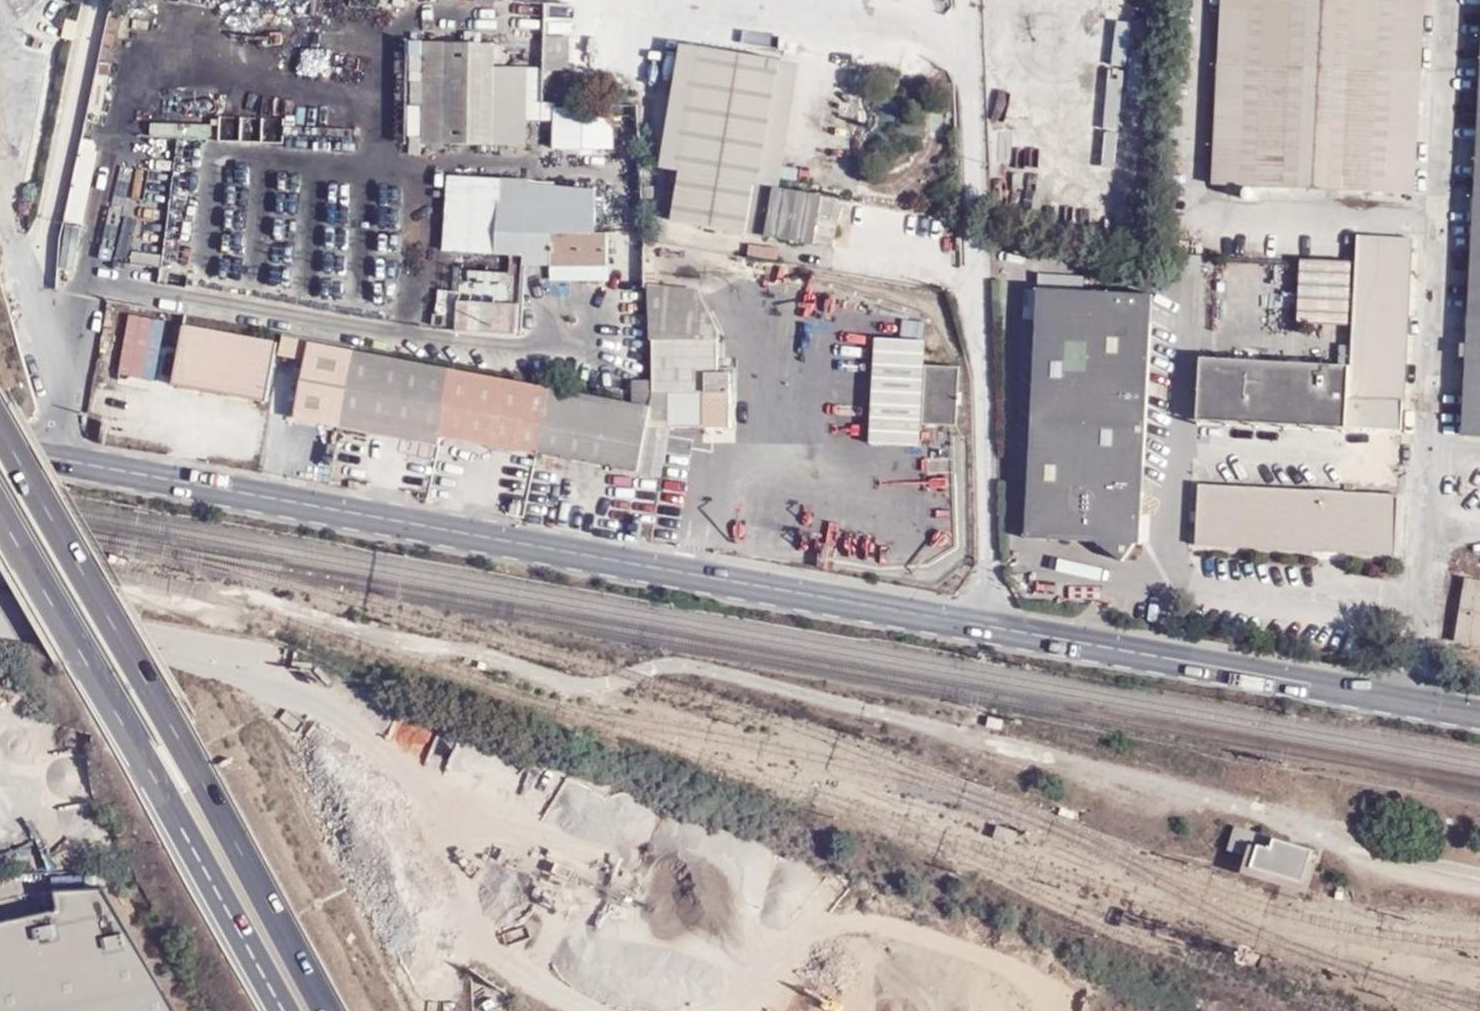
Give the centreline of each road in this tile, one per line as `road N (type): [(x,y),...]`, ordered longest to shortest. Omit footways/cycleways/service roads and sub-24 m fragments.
road 1 (tertiary): [(979,628),(0,448)]
road 2 (secondary): [(330,1010),(0,425)]
road 3 (residential): [(955,0),(979,628)]
road 4 (secondary): [(0,508),(285,1010)]
road 5 (tertiary): [(1479,715),(979,628)]

